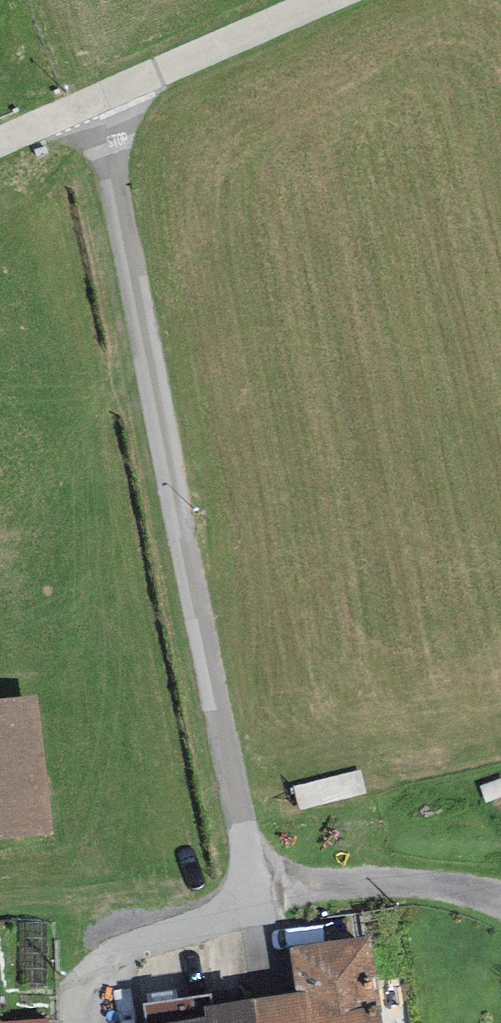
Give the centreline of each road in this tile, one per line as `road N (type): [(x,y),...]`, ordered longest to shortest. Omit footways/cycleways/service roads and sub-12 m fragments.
road 1 (unclassified): [(93,100),(245,846),(245,894)]
road 2 (unclassified): [(245,894),(363,882),(500,898)]
road 3 (unclassified): [(93,100),(325,0)]
road 4 (unclassified): [(245,894),(104,968),(89,983),(78,1022)]

